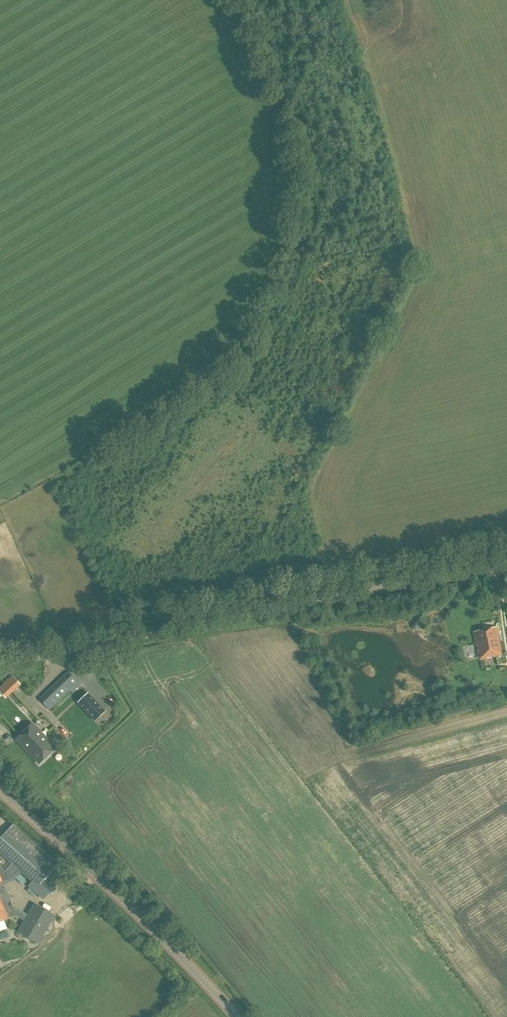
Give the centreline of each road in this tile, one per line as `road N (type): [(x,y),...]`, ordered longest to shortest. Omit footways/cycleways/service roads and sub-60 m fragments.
road 1 (unclassified): [(0,660),(506,561)]
road 2 (secondary): [(237,1016),(0,789)]

